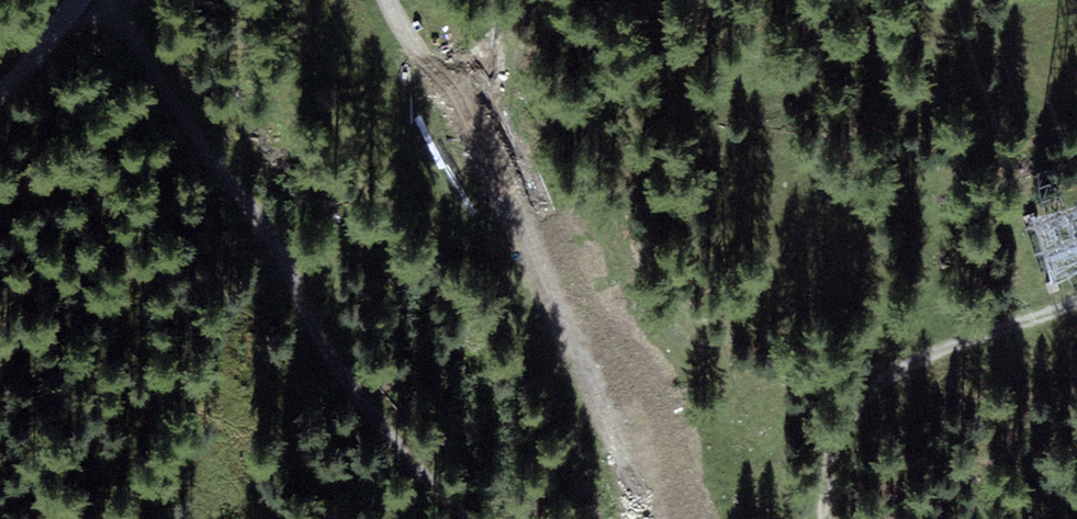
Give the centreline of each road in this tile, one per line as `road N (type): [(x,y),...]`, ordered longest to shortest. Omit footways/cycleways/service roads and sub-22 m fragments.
road 1 (track): [(112,0),(225,180),(266,226),(334,362),(440,493),(471,518)]
road 2 (track): [(387,0),(468,118),(537,251),(638,518)]
road 3 (track): [(827,518),(830,479),(868,394),(885,377),(1076,299)]

